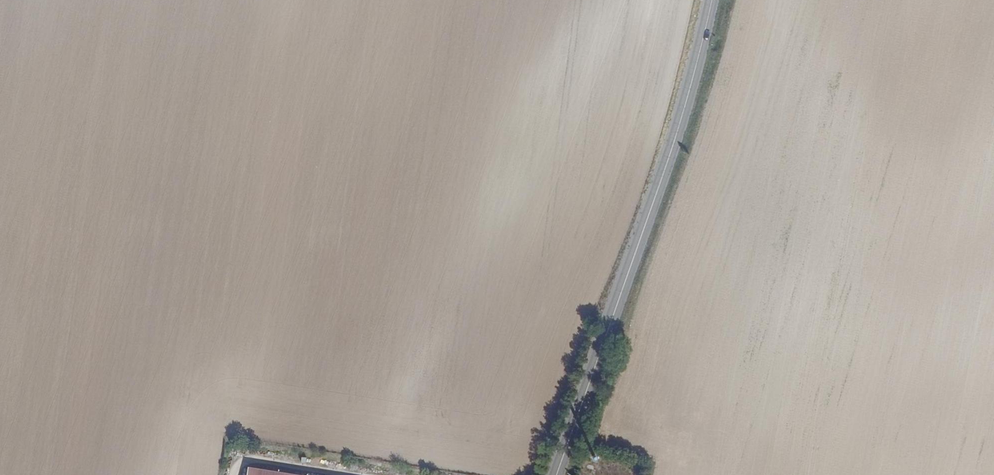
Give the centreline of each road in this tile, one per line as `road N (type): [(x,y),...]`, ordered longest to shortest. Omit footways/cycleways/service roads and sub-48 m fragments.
road 1 (secondary): [(557,474),(674,139),(711,0)]

